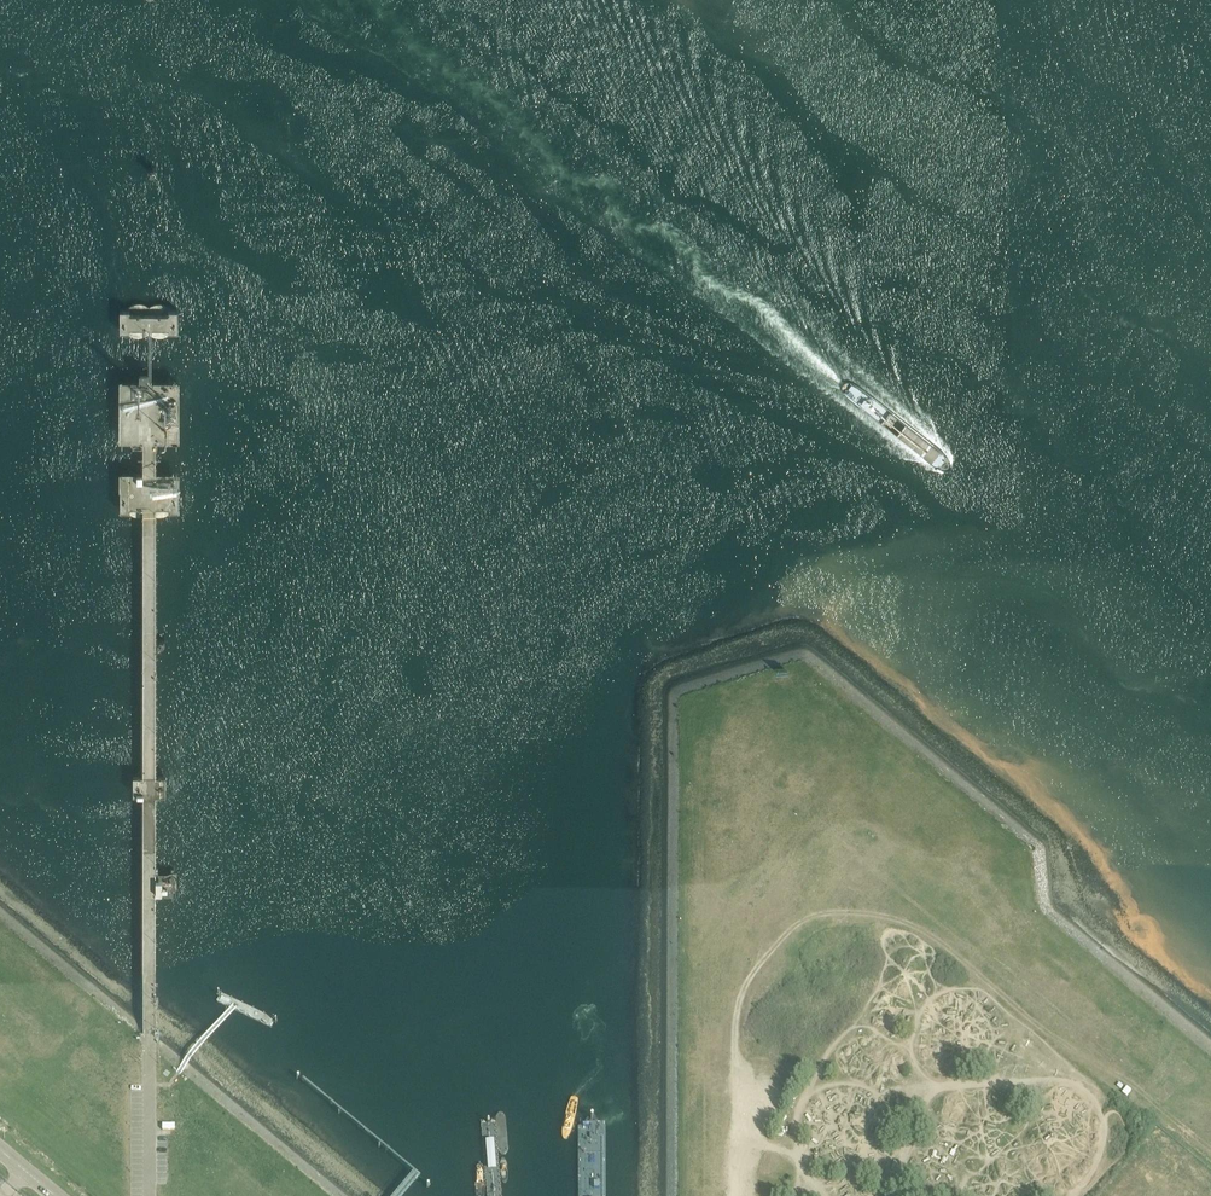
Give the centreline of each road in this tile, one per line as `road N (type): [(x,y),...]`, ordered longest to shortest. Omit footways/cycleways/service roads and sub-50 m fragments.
road 1 (track): [(738,1056),(740,1009),(752,977),(799,924),(819,914),(896,919),(938,942),(1072,1053),(1122,1077),(1210,1150)]

